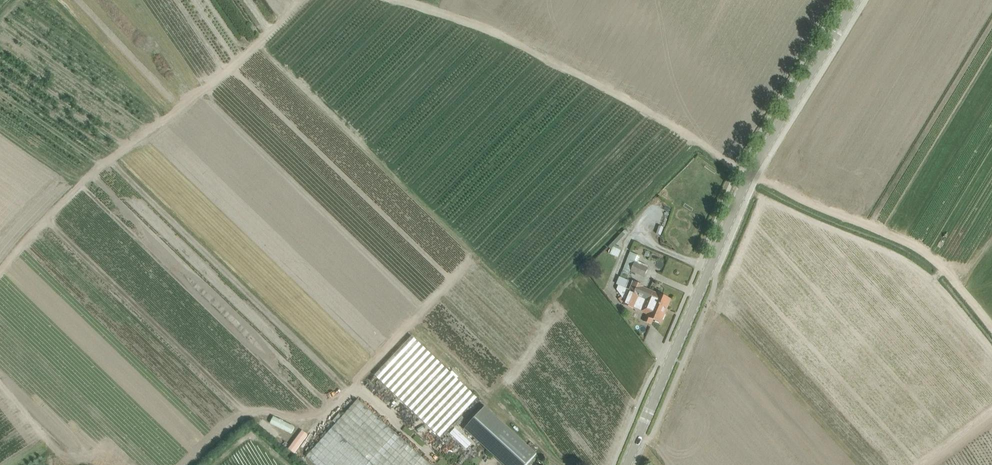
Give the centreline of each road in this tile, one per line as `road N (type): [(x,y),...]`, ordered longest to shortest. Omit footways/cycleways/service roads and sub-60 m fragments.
road 1 (track): [(991,327),(948,274),(907,242),(740,170),(668,121),(511,41),(398,0)]
road 2 (tertiary): [(626,464),(746,183),(856,0)]
road 3 (track): [(0,268),(45,215),(257,46),(302,0)]

